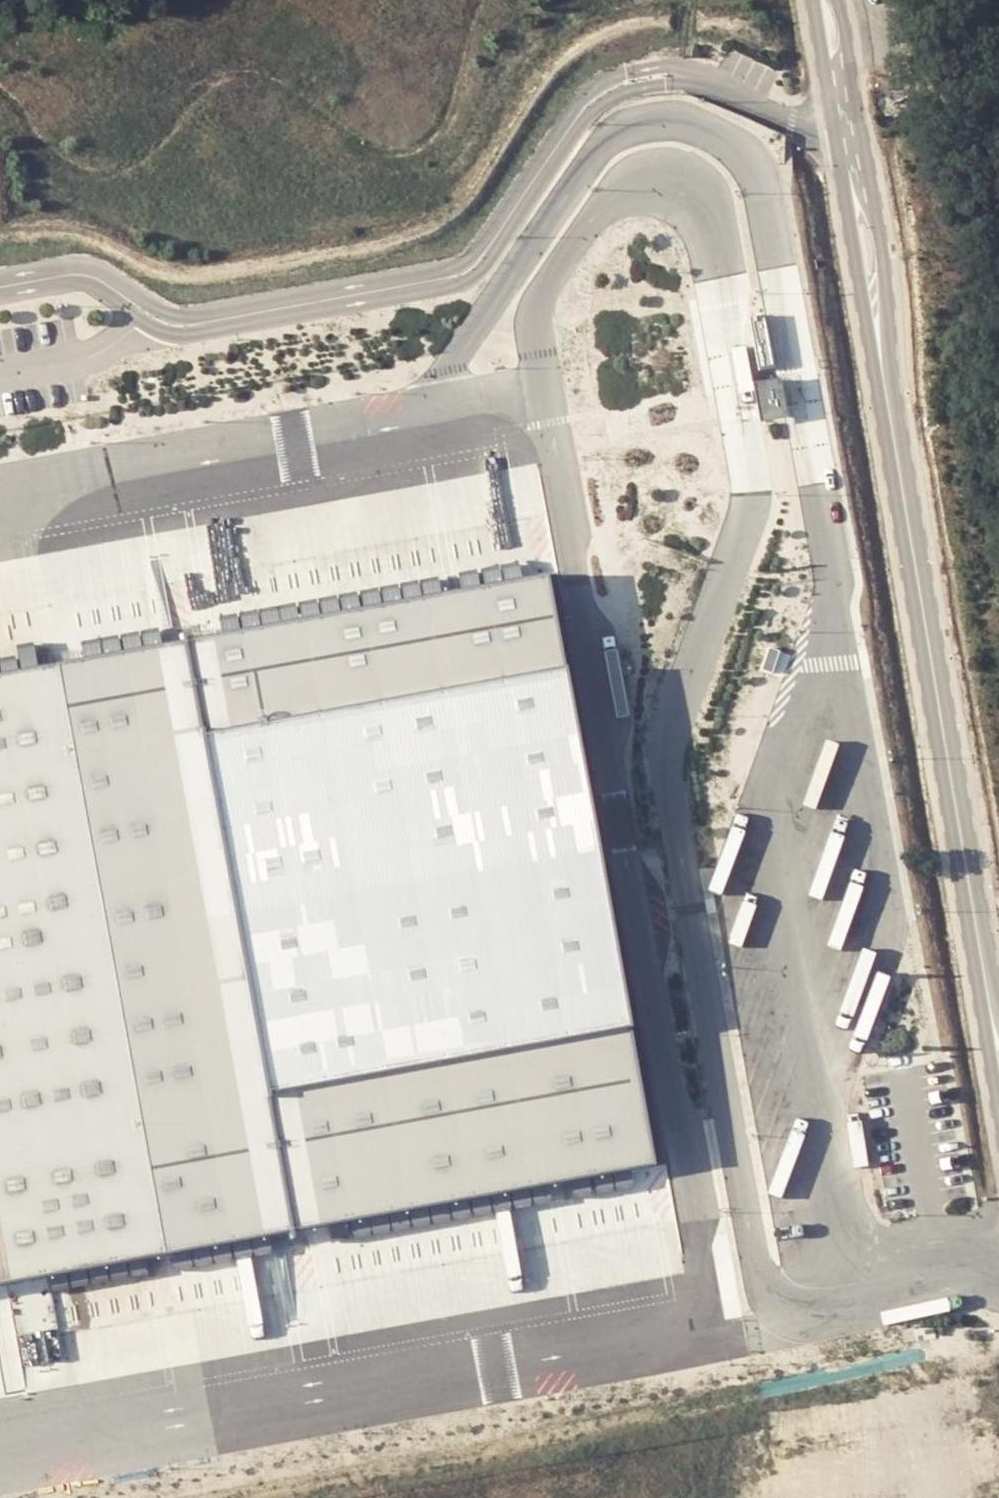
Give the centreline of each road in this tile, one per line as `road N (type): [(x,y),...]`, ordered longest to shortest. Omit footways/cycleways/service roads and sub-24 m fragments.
road 1 (tertiary): [(888,397),(988,993)]
road 2 (tertiary): [(811,0),(857,284),(888,397)]
road 3 (tertiary): [(888,397),(886,279),(837,0)]

